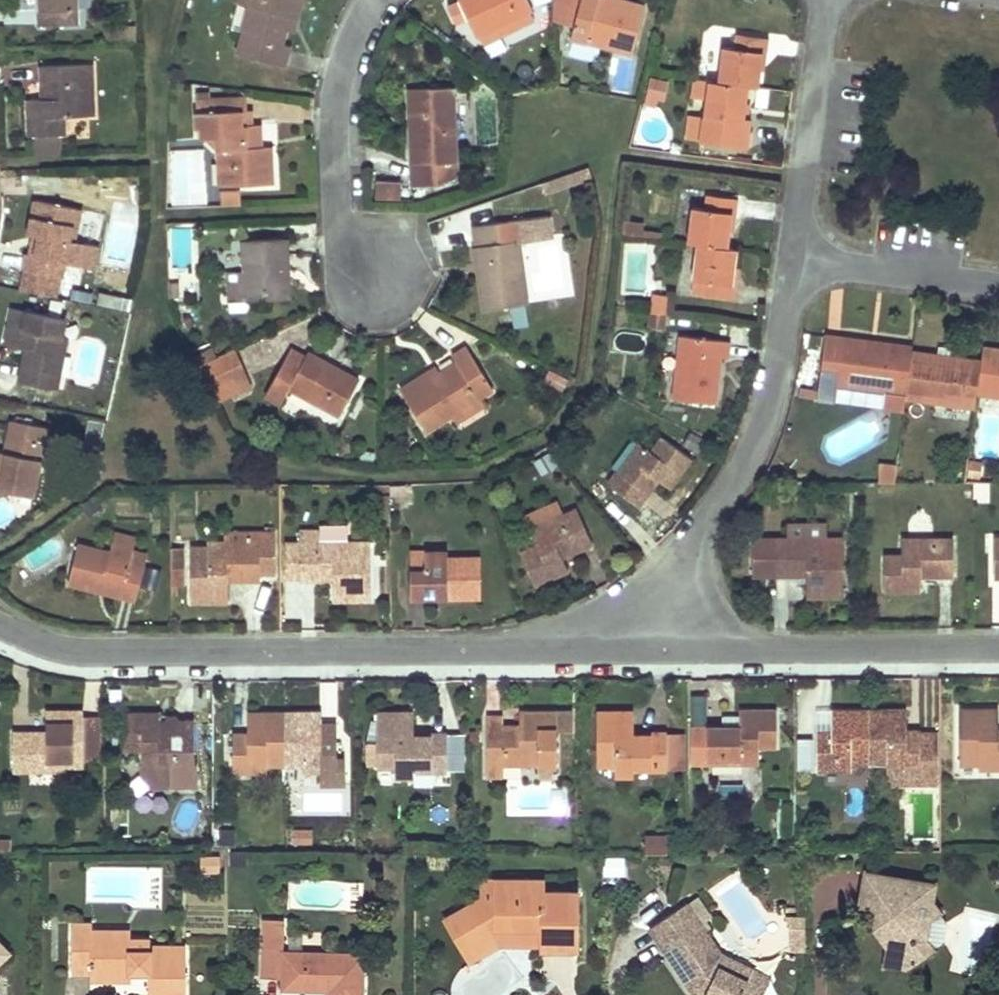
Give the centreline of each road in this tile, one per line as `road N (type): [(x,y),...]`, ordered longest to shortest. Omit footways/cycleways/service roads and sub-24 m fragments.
road 1 (residential): [(664,651),(79,652),(0,627)]
road 2 (residential): [(664,651),(671,596),(689,552),(751,457),(776,394),(794,258)]
road 3 (residential): [(998,649),(664,651)]
road 4 (residential): [(376,276),(340,223),(335,128),(347,55),(375,0)]
road 5 (residential): [(794,258),(828,0)]
road 6 (residential): [(794,258),(998,286)]

